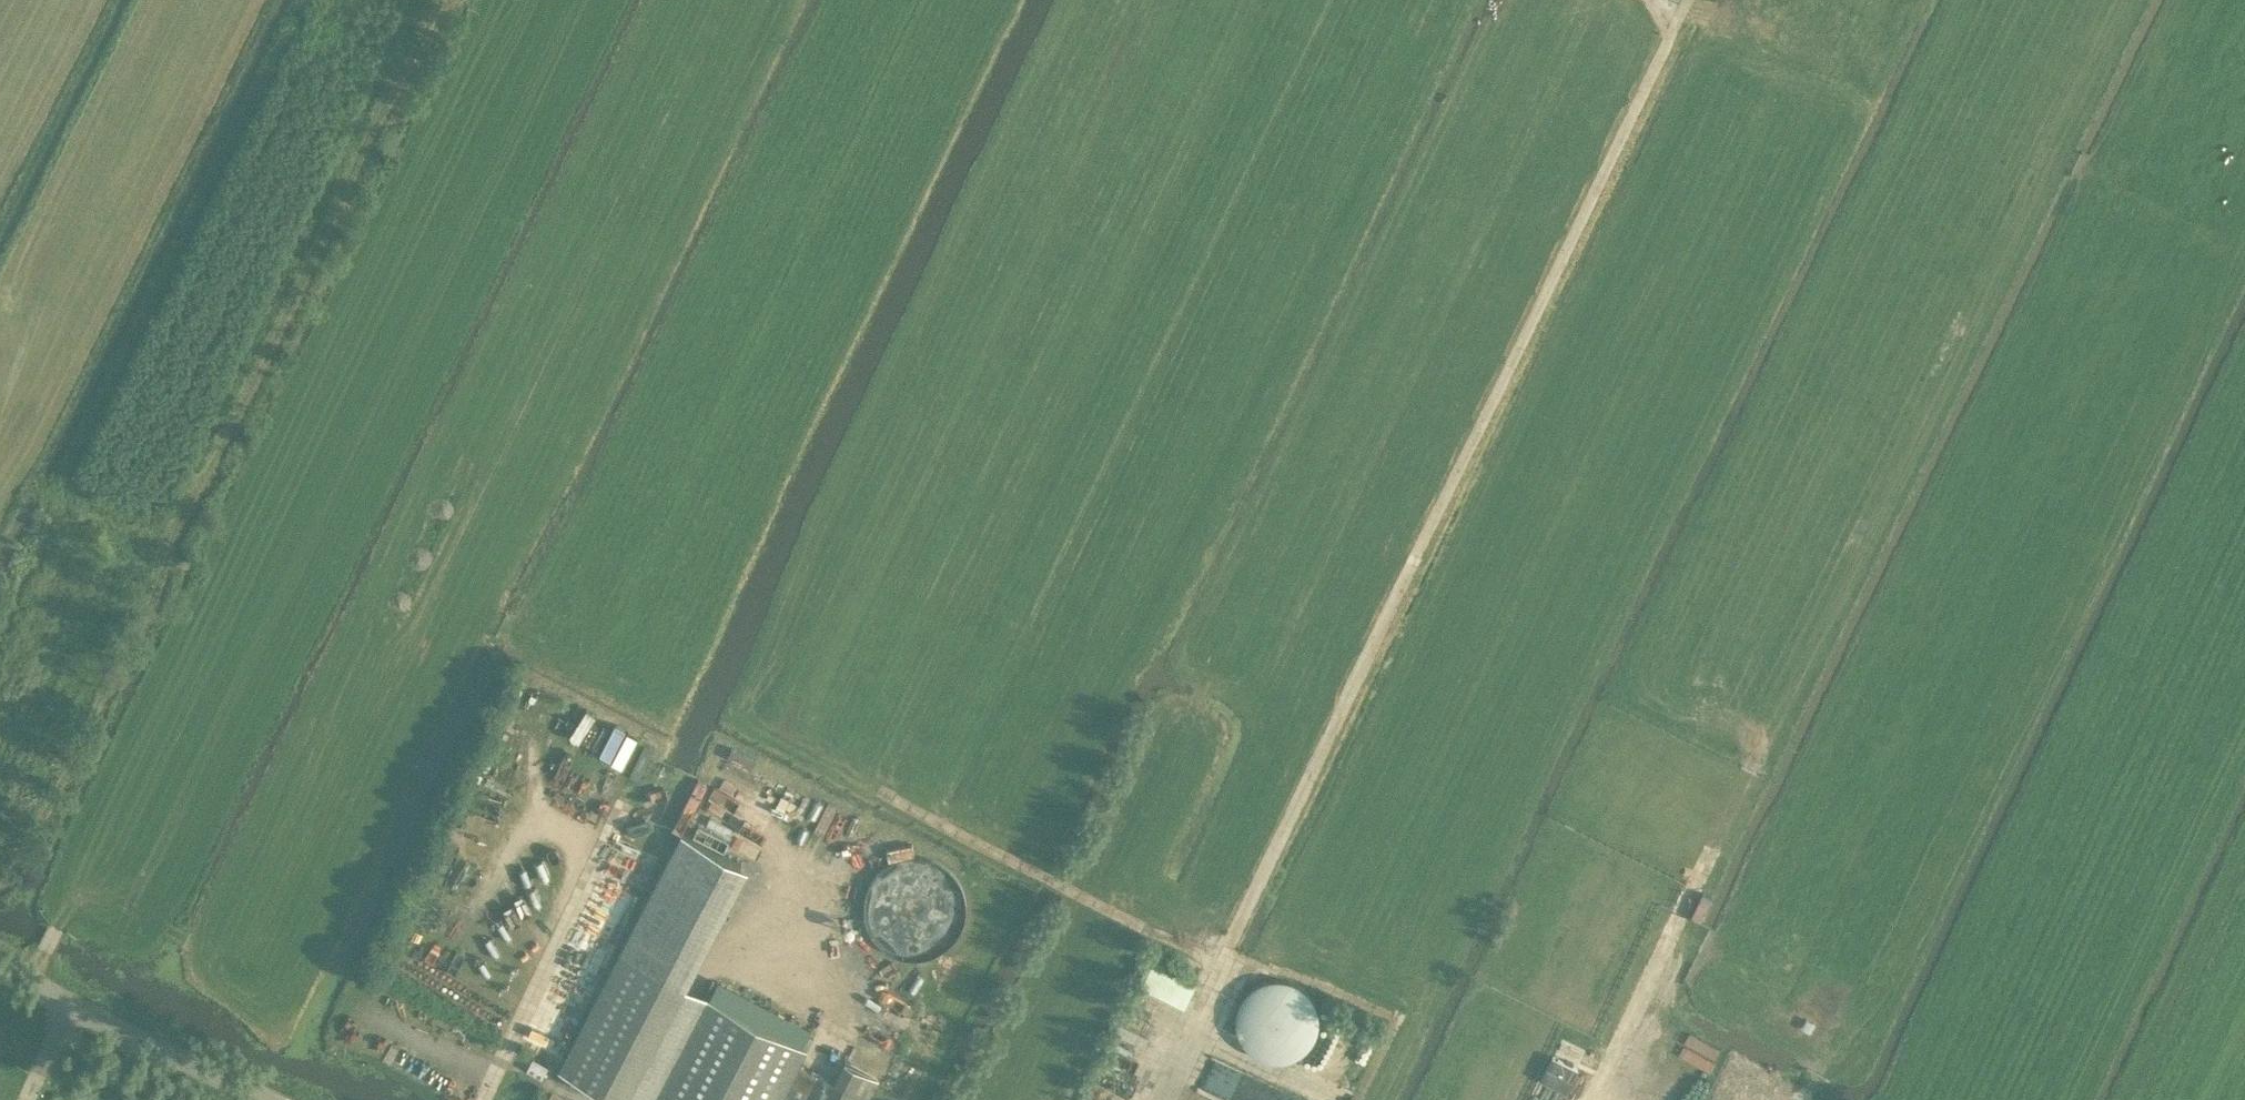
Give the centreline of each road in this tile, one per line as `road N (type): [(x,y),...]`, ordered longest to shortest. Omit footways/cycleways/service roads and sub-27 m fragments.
road 1 (track): [(1163,1099),(1694,0)]
road 2 (unclassified): [(274,1099),(0,972)]

